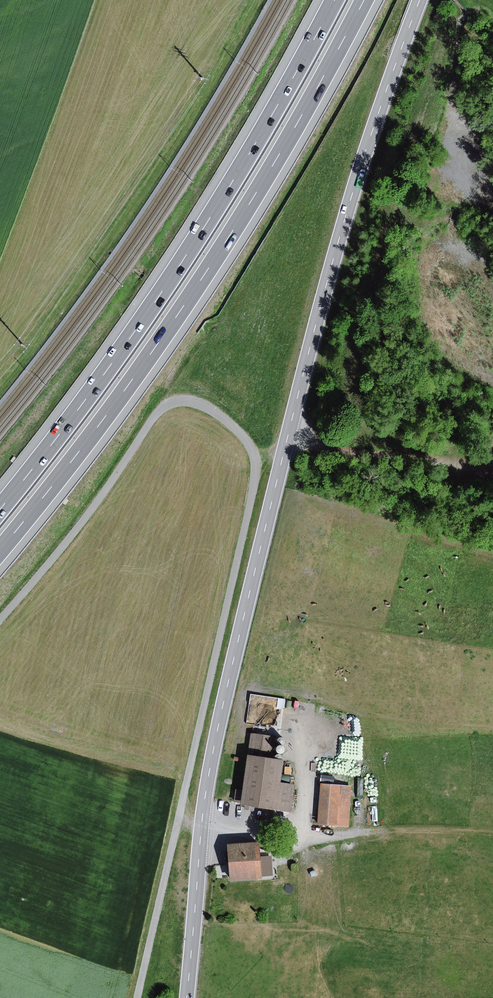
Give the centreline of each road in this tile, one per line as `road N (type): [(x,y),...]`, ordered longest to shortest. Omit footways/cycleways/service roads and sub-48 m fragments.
road 1 (primary): [(187,997),(206,794),(228,685),(348,206),(420,0)]
road 2 (track): [(139,997),(254,484),(246,440),(204,405),(167,404),(0,617)]
road 3 (motorway): [(0,549),(113,411),(240,221),(364,0)]
road 4 (motorway): [(333,0),(225,197),(95,391),(0,509)]
road 5 (track): [(202,824),(297,842),(313,831),(317,752),(297,727)]
road 6 (track): [(287,440),(365,455),(492,460)]

